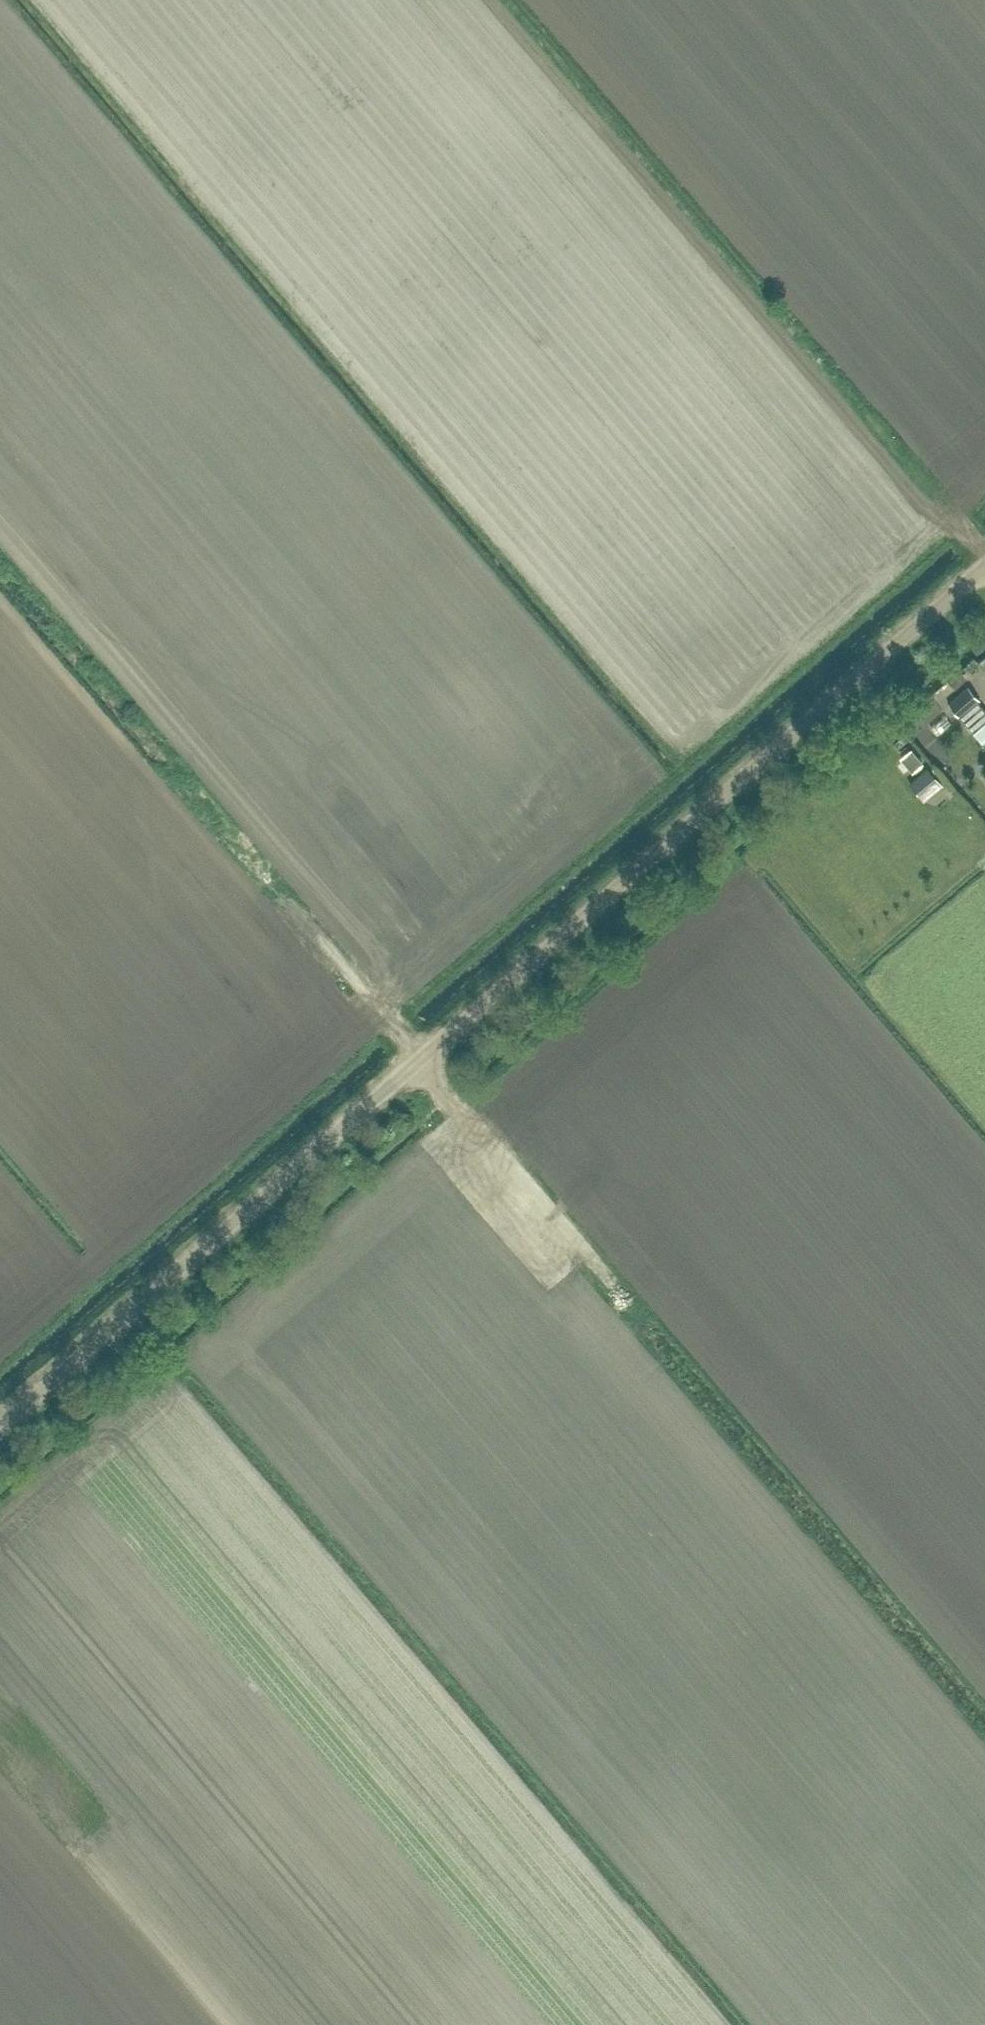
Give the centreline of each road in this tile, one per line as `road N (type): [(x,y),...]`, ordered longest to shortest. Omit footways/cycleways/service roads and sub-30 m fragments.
road 1 (unclassified): [(0,1424),(984,560)]

